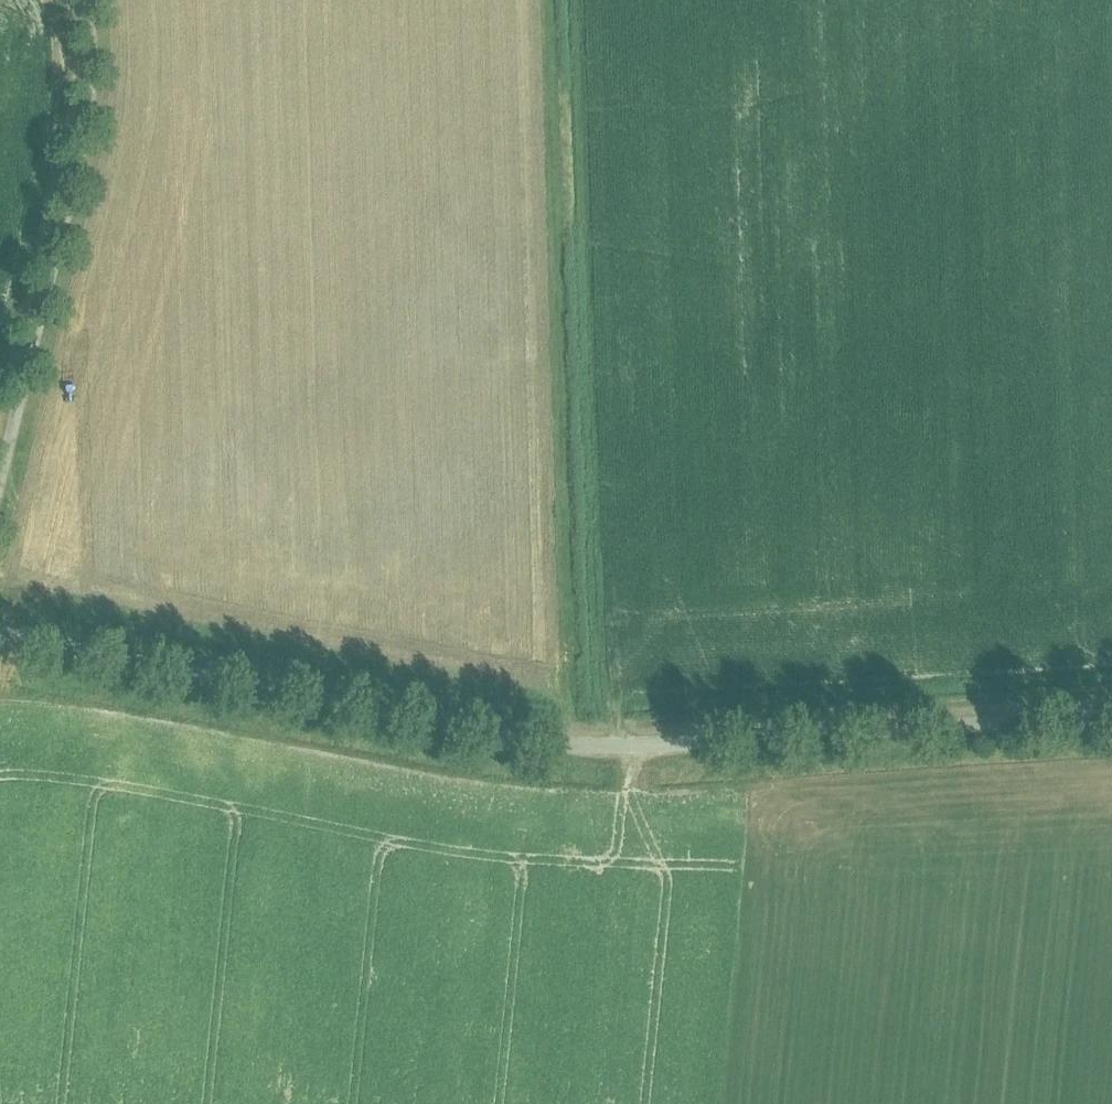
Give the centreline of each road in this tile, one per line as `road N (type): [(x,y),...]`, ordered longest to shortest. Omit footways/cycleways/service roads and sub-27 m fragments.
road 1 (unclassified): [(0,637),(550,745),(718,747),(1111,718)]

